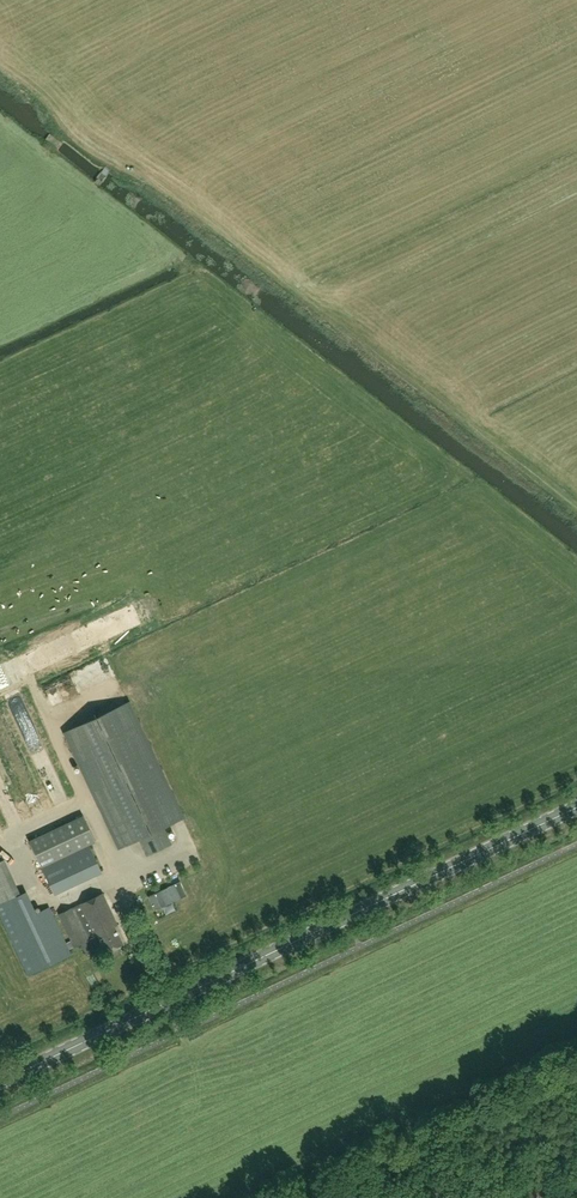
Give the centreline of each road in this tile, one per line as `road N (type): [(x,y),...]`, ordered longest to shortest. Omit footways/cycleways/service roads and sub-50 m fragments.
road 1 (secondary): [(0,1083),(576,808)]

